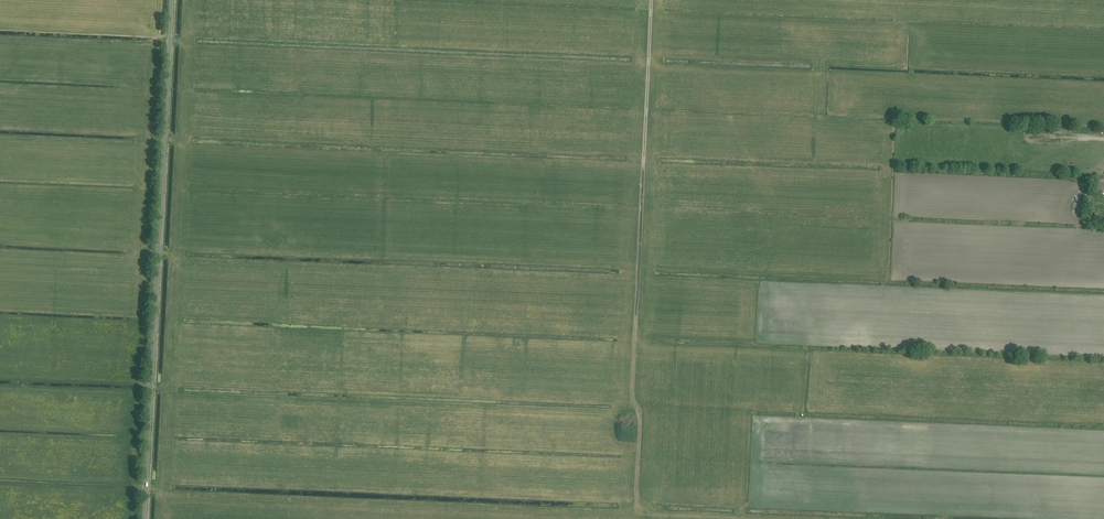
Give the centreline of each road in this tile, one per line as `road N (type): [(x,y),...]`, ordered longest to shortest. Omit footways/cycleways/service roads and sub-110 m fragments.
road 1 (unclassified): [(144,518),(172,0)]
road 2 (track): [(636,503),(639,419),(631,388),(651,0)]

